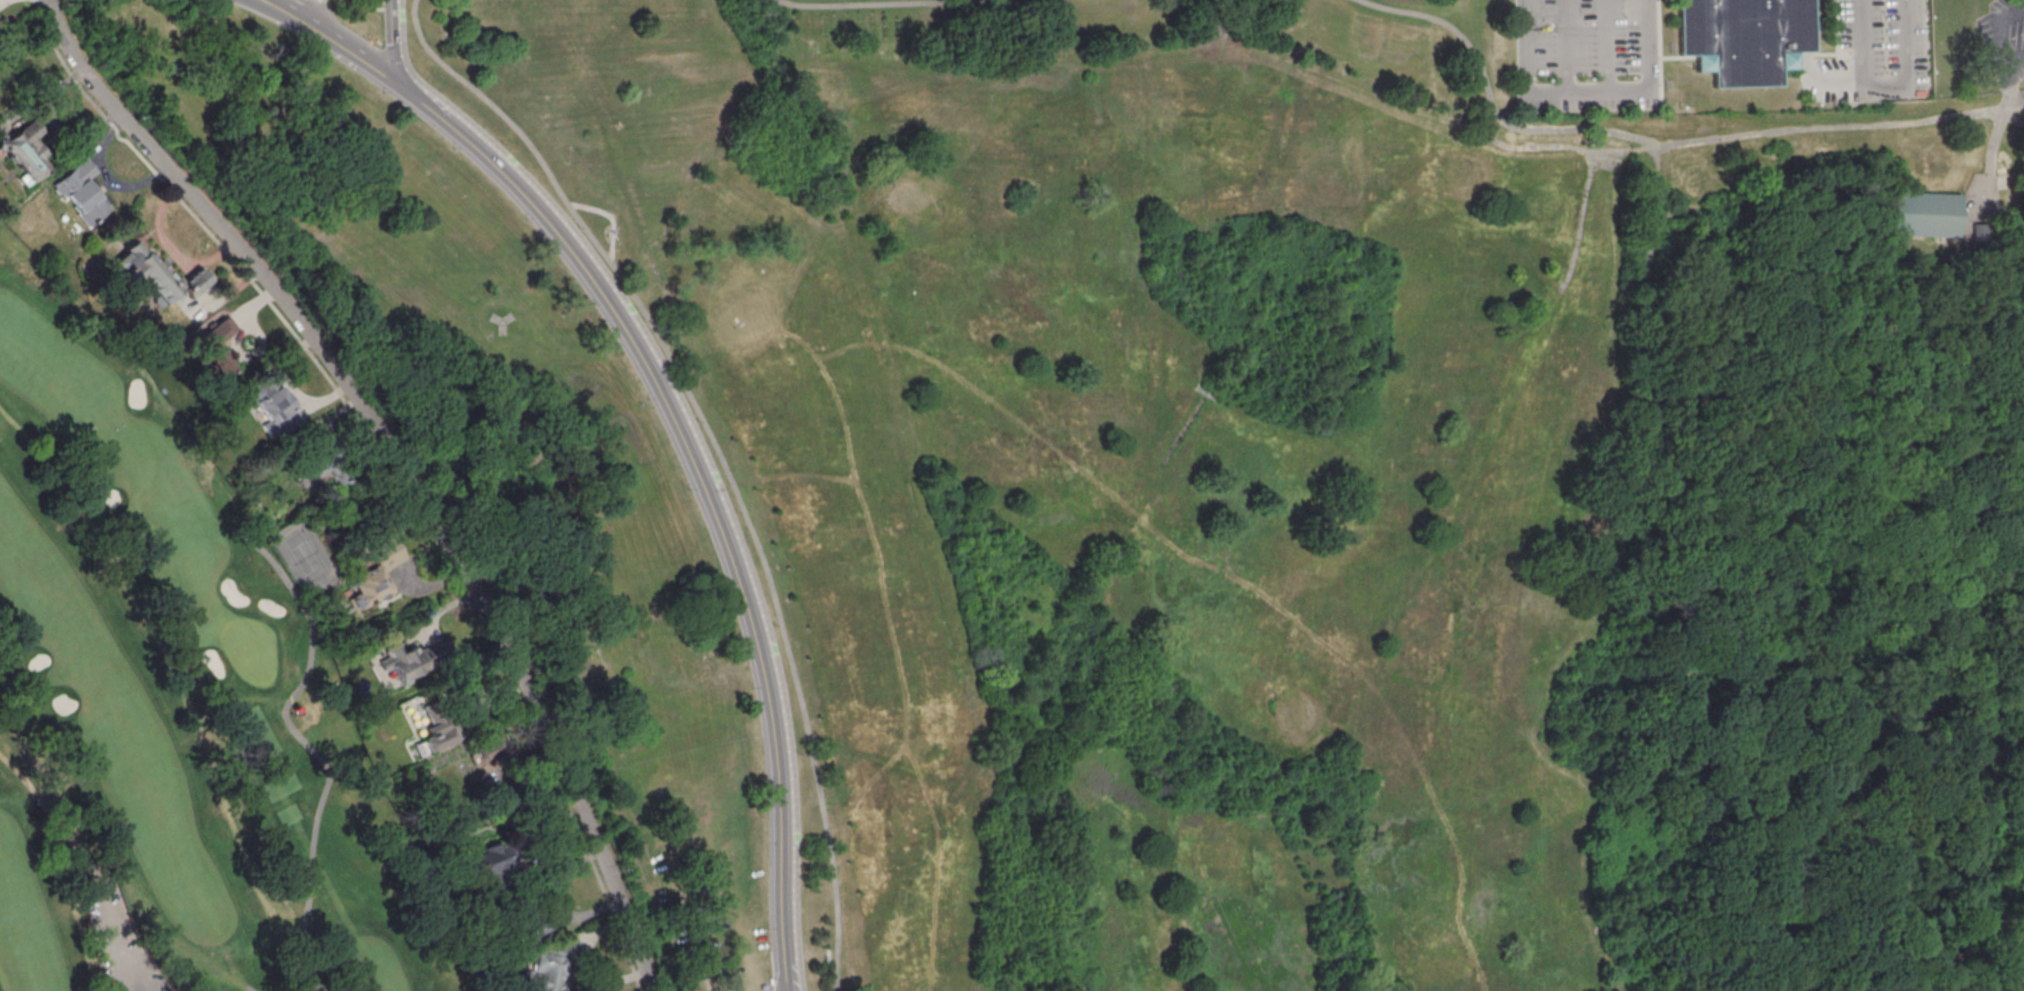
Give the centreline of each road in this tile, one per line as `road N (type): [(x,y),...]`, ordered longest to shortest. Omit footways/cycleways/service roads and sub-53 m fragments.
road 1 (tertiary): [(787,990),(770,704),(702,478),(630,338),(564,241),(482,153),(396,82)]
road 2 (residential): [(652,990),(580,805),(463,566),(398,459),(260,275)]
road 3 (residential): [(260,275),(99,91),(55,27),(48,0)]

